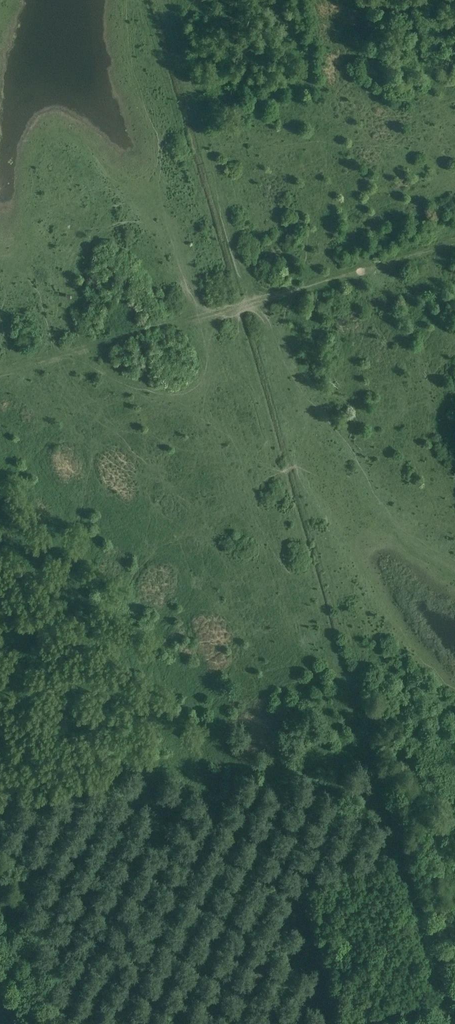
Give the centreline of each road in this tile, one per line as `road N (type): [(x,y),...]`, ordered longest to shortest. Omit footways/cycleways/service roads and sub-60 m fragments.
road 1 (track): [(454,241),(0,371)]

